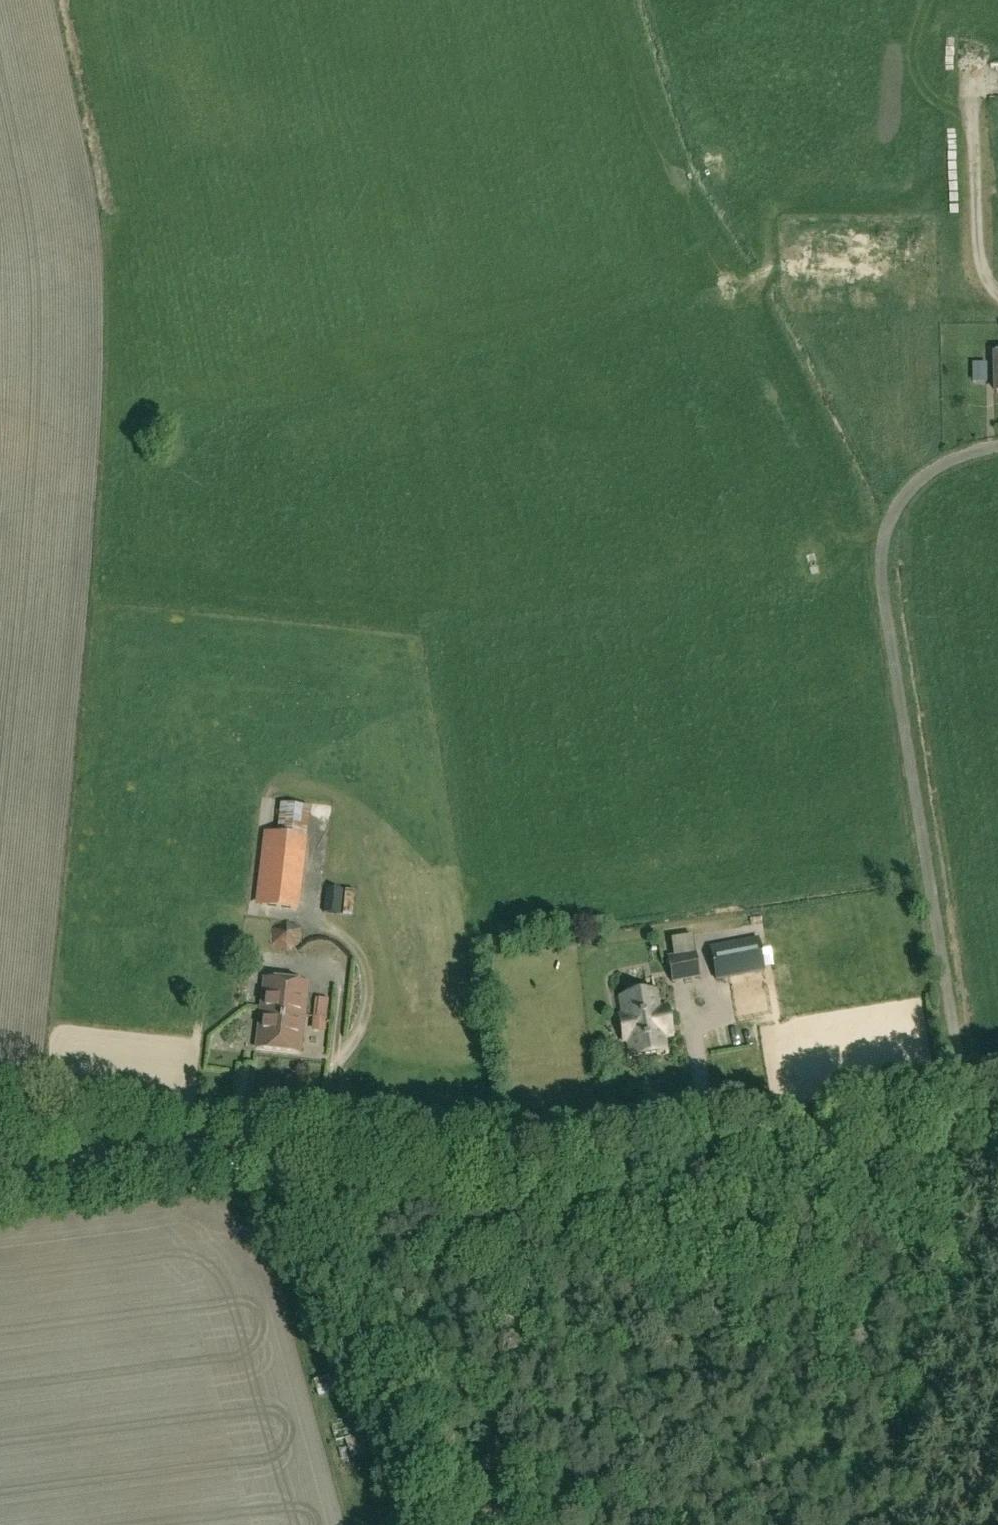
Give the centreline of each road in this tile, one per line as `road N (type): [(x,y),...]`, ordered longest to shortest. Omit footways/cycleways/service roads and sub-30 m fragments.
road 1 (unclassified): [(0,1172),(236,1152),(567,1174),(997,1107)]

